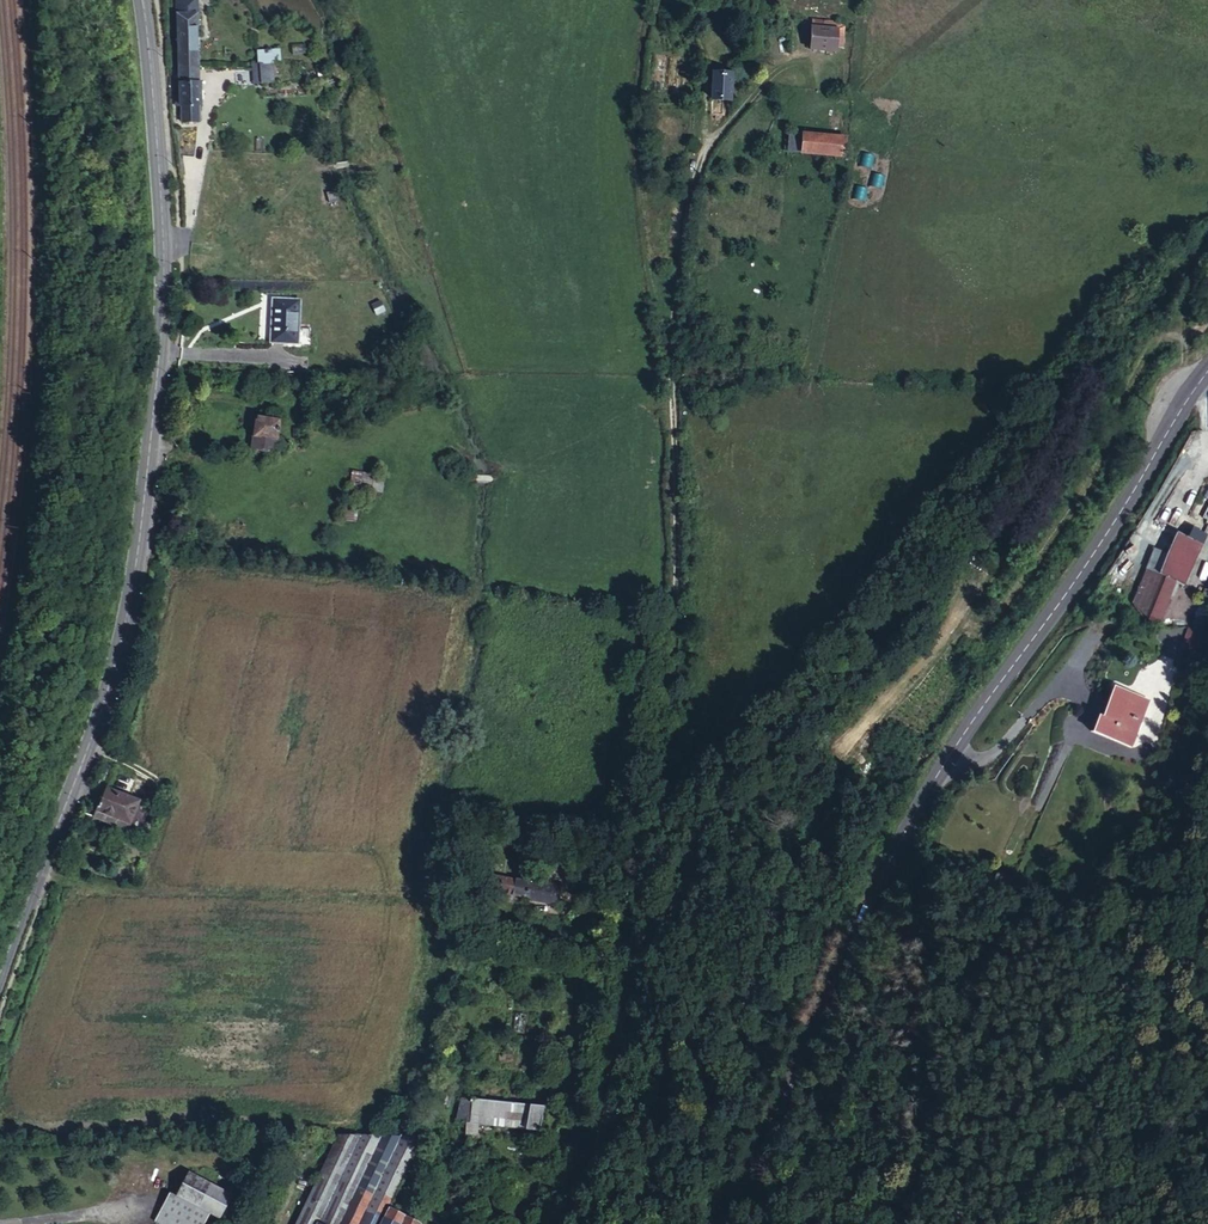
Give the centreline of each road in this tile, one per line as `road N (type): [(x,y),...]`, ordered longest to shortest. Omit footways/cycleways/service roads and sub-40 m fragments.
road 1 (tertiary): [(142,0),(164,271),(142,514),(113,672),(0,976)]
road 2 (tertiary): [(708,1223),(902,835),(1207,372)]
road 3 (track): [(626,1003),(613,922),(673,608),(670,369),(685,211),(699,157),(782,61)]
road 4 (track): [(1180,343),(1160,336),(1148,353),(1061,528),(1000,611),(936,654),(825,785)]
road 5 (track): [(565,1223),(607,1102),(626,1003)]
road 6 (track): [(1192,392),(1180,343),(1191,290),(1188,252)]

